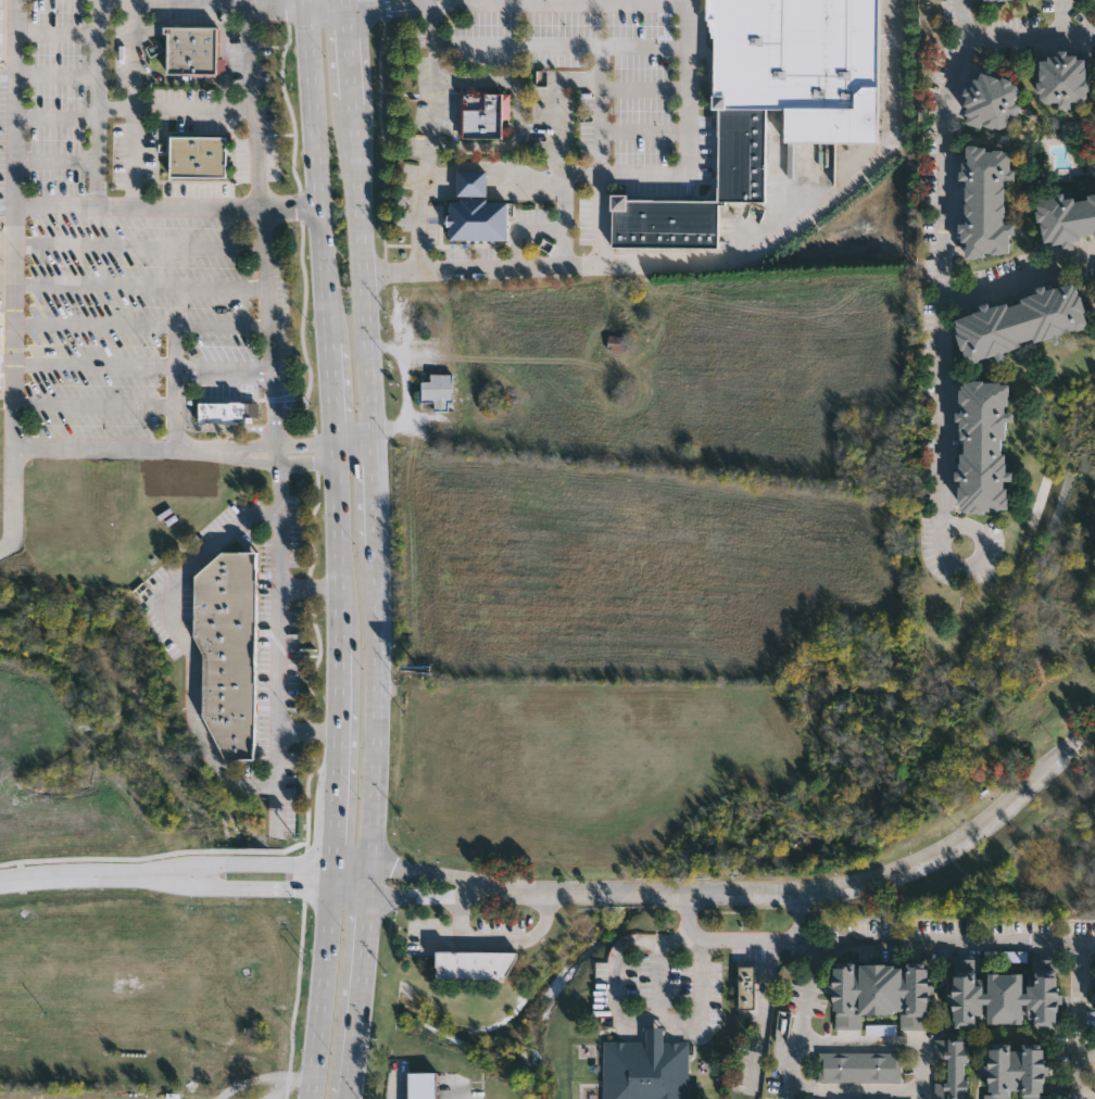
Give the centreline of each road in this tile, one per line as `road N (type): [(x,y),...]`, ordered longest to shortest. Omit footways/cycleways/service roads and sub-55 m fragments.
road 1 (primary): [(345,1098),(369,825),(376,531),(342,0)]
road 2 (tertiary): [(1094,730),(958,837),(855,883),(800,894),(508,890)]
road 3 (primary): [(306,9),(331,343)]
road 4 (primary): [(342,642),(335,860)]
road 5 (primary): [(331,890),(309,1098)]
road 6 (tertiary): [(335,860),(190,860),(144,876)]
road 7 (tertiary): [(144,876),(188,888),(331,890)]
road 8 (tertiary): [(331,890),(428,898),(508,890)]
road 9 (tertiary): [(508,890),(335,860)]
road 10 (primary): [(339,468),(342,642)]
road 11 (residential): [(821,952),(789,1098)]
road 12 (tertiary): [(0,883),(144,876)]

